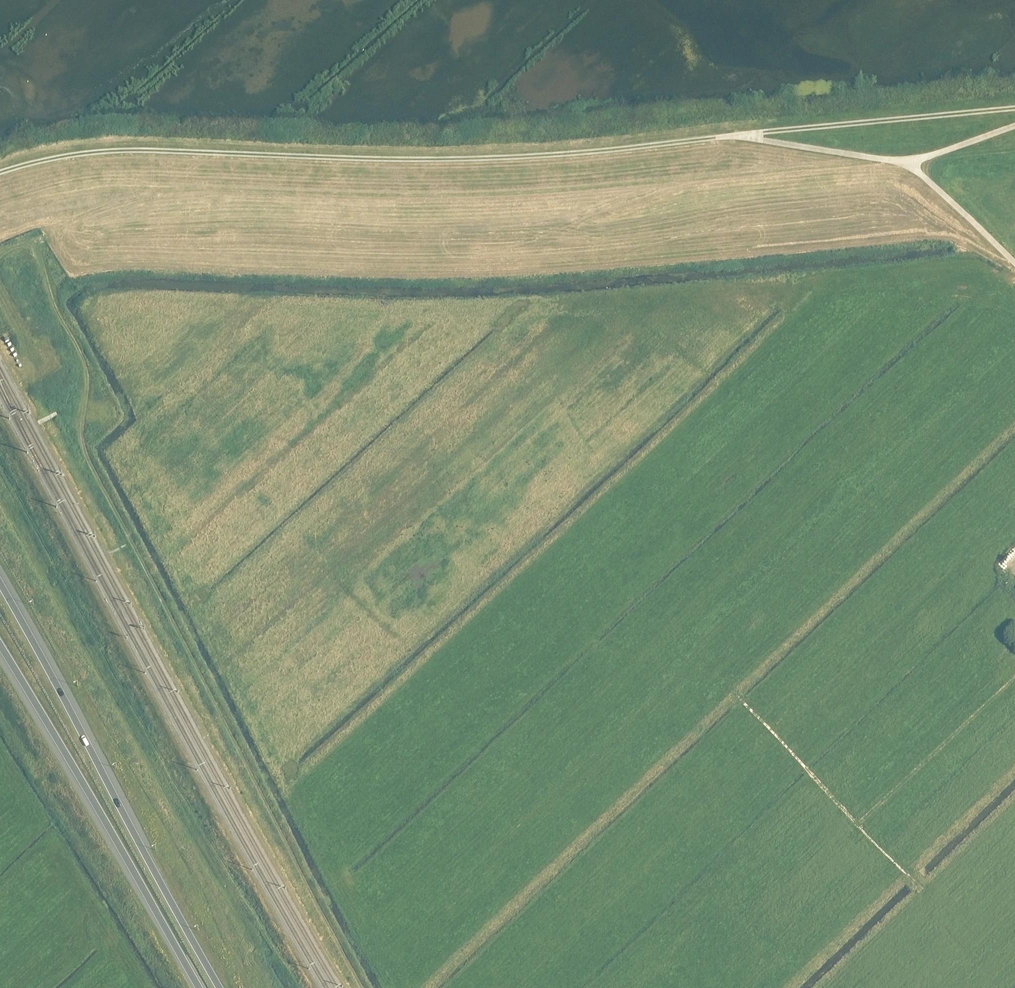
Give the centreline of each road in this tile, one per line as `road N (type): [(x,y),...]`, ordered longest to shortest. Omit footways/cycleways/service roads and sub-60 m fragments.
road 1 (track): [(0,210),(113,187),(513,193),(1014,148)]
road 2 (trunk): [(218,987),(0,585)]
road 3 (trunk): [(0,644),(199,987)]
road 4 (track): [(37,245),(92,212),(180,187)]

